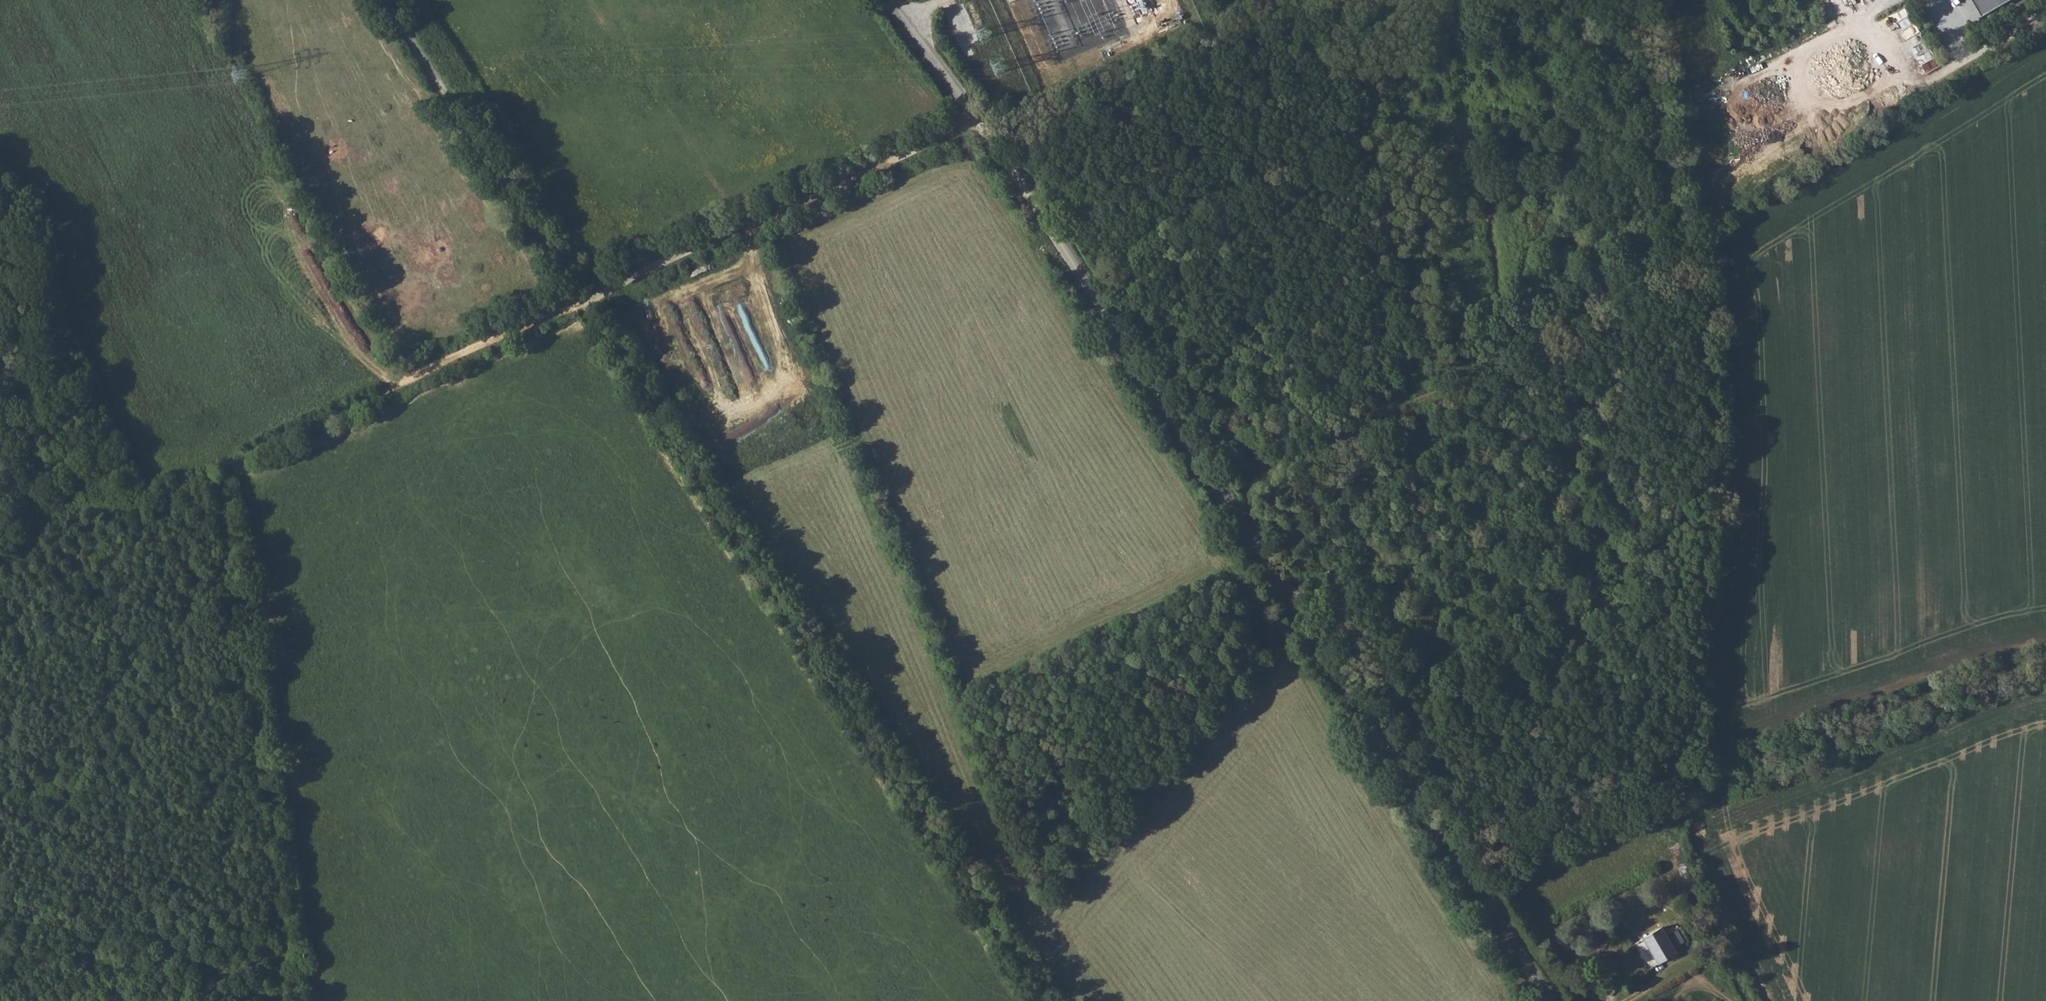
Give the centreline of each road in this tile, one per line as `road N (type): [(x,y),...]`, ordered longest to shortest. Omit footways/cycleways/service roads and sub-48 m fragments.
road 1 (tertiary): [(888,0),(1048,220),(1554,1000)]
road 2 (track): [(979,121),(242,456)]

